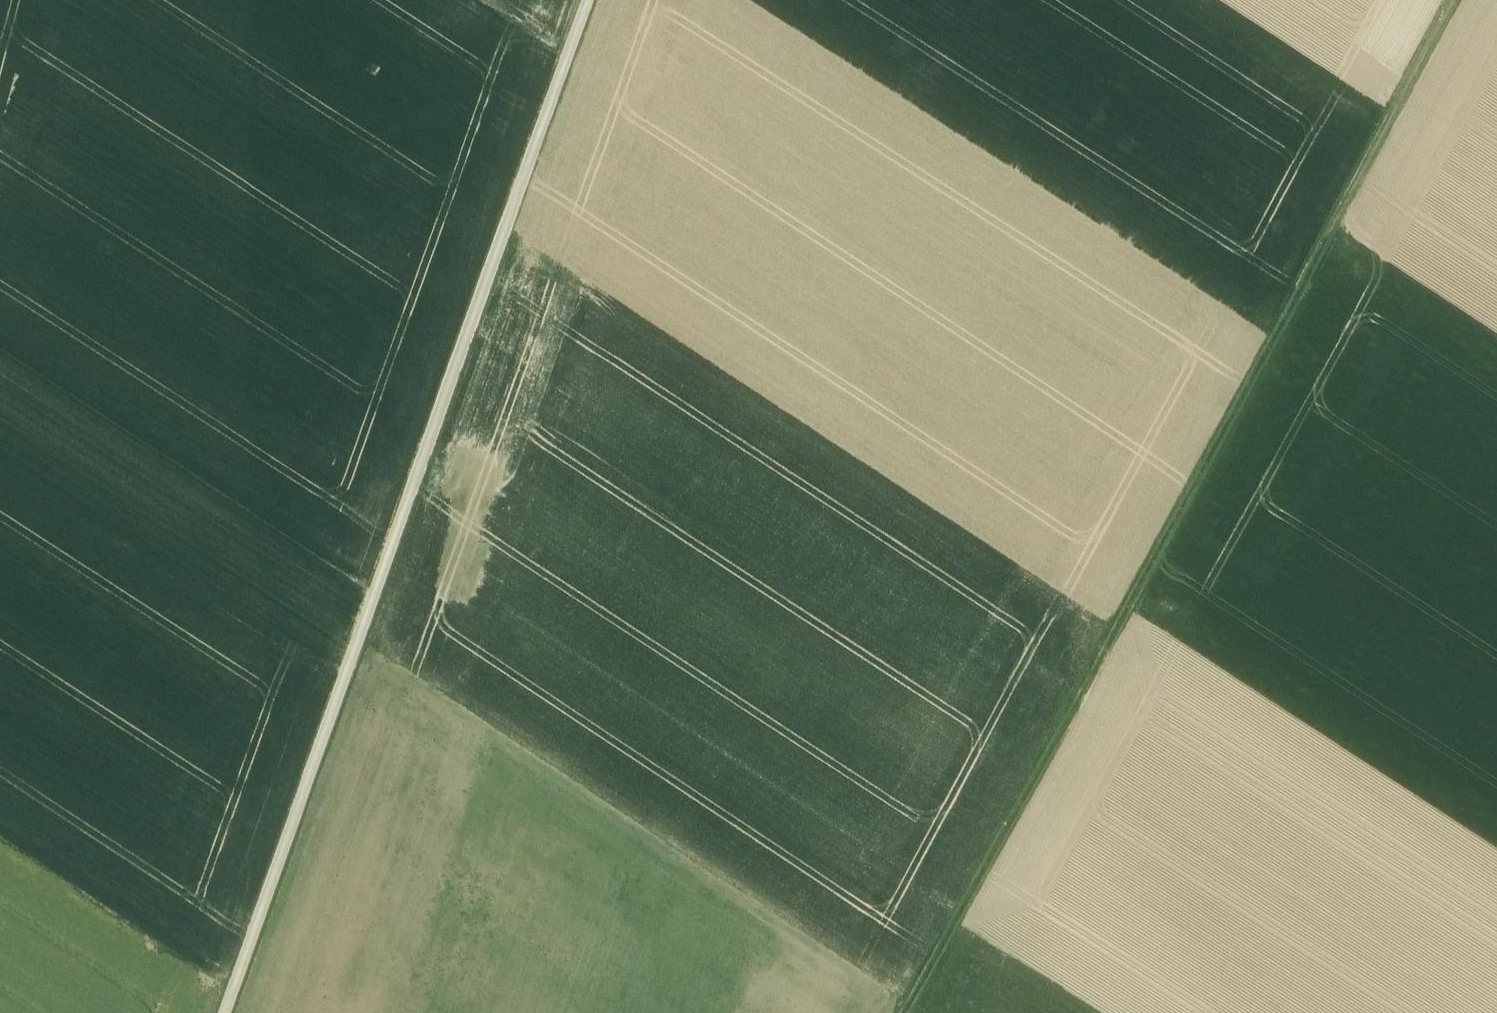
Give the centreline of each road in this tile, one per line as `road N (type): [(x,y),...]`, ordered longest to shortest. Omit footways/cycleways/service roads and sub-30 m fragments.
road 1 (track): [(1456,0),(916,1012)]
road 2 (track): [(226,1012),(585,0)]

